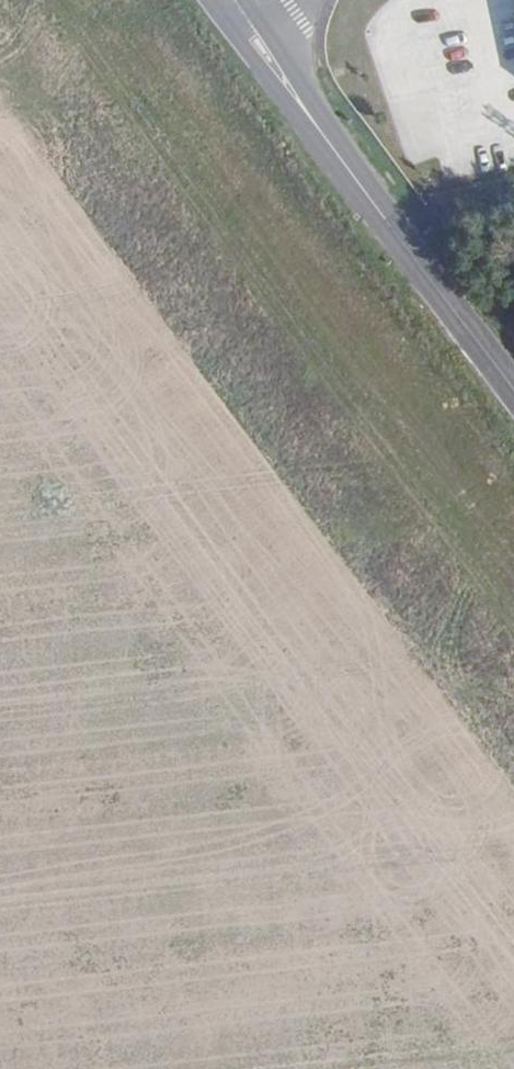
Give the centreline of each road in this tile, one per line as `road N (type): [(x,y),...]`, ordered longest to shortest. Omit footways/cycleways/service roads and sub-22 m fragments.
road 1 (secondary): [(222,0),(513,389)]

